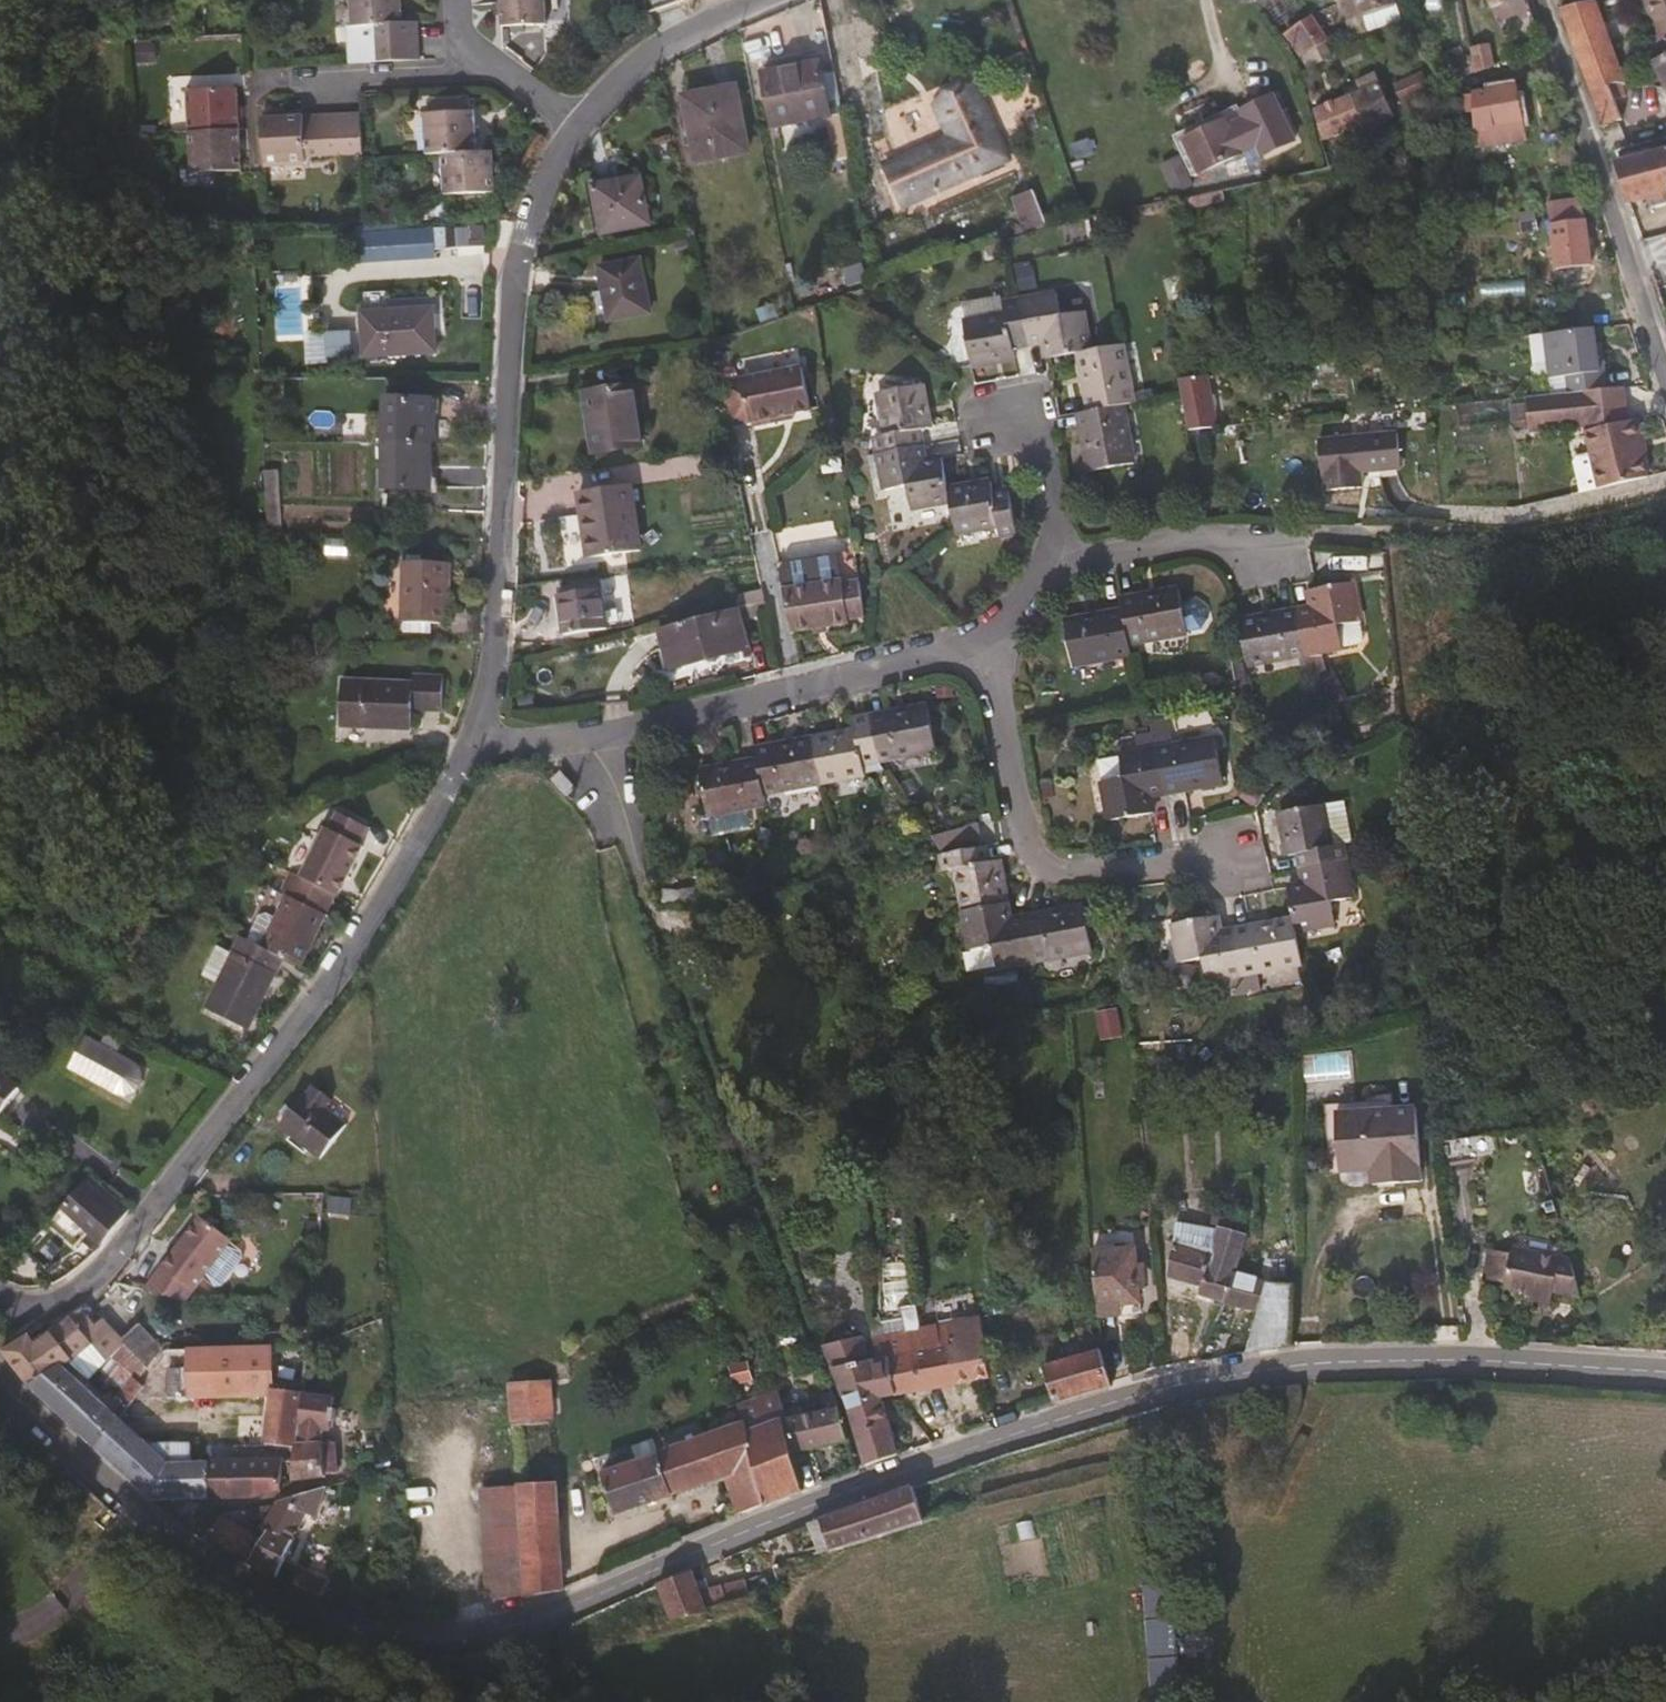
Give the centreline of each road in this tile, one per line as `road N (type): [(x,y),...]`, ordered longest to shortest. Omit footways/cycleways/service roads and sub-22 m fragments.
road 1 (tertiary): [(0,1382),(160,1540),(315,1610),(472,1635),(512,1627),(783,1517),(1072,1415),(1187,1386),(1369,1361),(1665,1373)]
road 2 (residential): [(0,1303),(56,1303),(107,1268),(342,967),(473,741)]
road 3 (residential): [(473,741),(487,657),(515,243),(581,117)]
road 4 (residential): [(473,741),(518,743),(994,648)]
road 5 (residential): [(994,648),(1034,875),(1228,857)]
road 6 (residential): [(1665,358),(1629,236),(1539,0)]
road 7 (residential): [(1058,557),(1207,537),(1307,540)]
road 8 (residential): [(581,117),(625,72),(770,0)]
road 9 (residential): [(275,81),(493,70)]
road 10 (residential): [(1058,557),(1035,404)]

